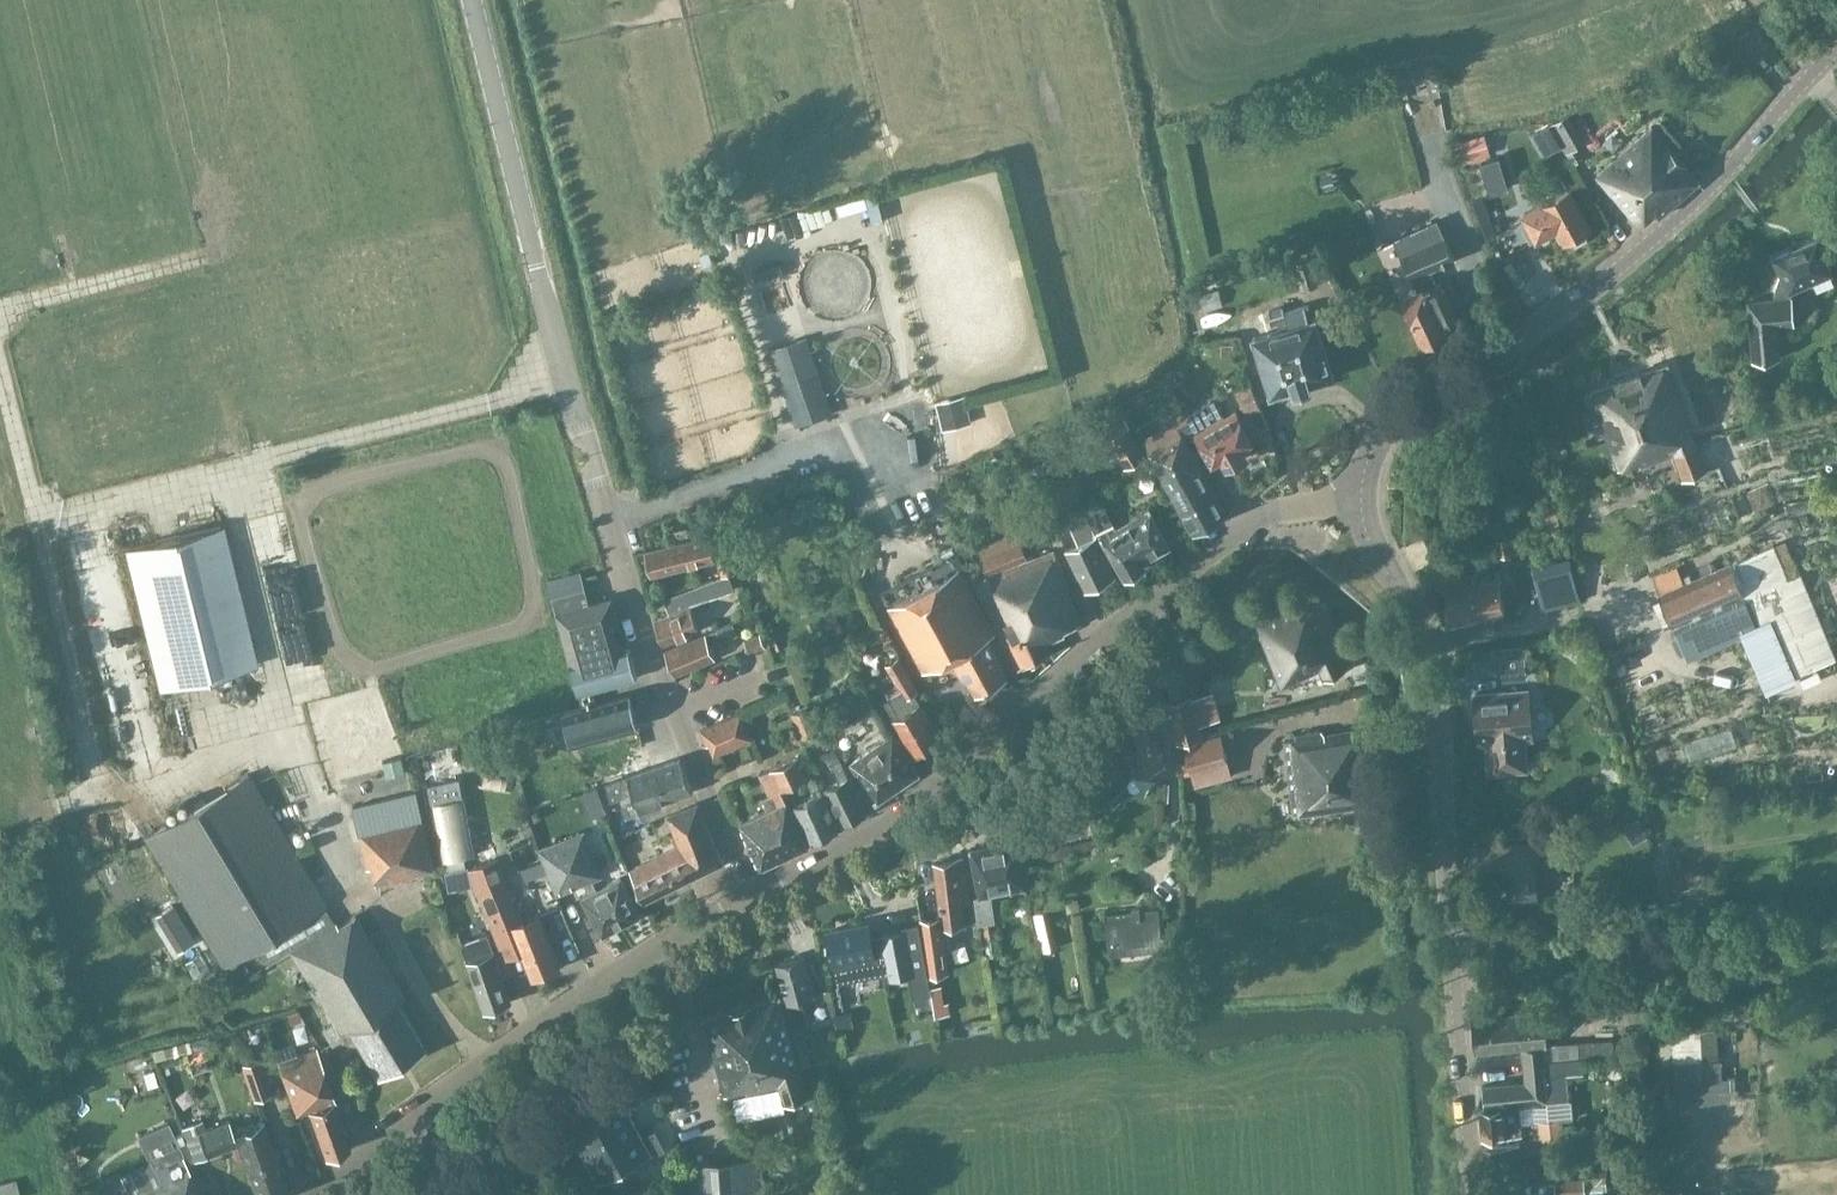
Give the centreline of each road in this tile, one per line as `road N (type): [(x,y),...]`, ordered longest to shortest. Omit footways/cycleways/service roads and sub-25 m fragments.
road 1 (tertiary): [(750,899),(864,840),(935,792),(1246,523),(1361,497)]
road 2 (tertiary): [(1474,1194),(1434,687),(1410,609),(1369,538),(1361,497)]
road 3 (track): [(565,385),(37,519),(0,377)]
road 4 (tertiary): [(1361,497),(1365,465),(1389,423),(1608,278),(1727,170),(1836,48)]
road 5 (tertiary): [(305,1194),(489,1059),(750,899)]
road 6 (residential): [(750,899),(675,710),(593,454)]
road 7 (unclassified): [(593,454),(565,385),(471,0)]
road 8 (track): [(226,475),(319,847)]
road 9 (track): [(37,519),(100,793),(19,819)]
road 10 (track): [(0,309),(216,252)]
road 11 (track): [(100,793),(294,745)]

